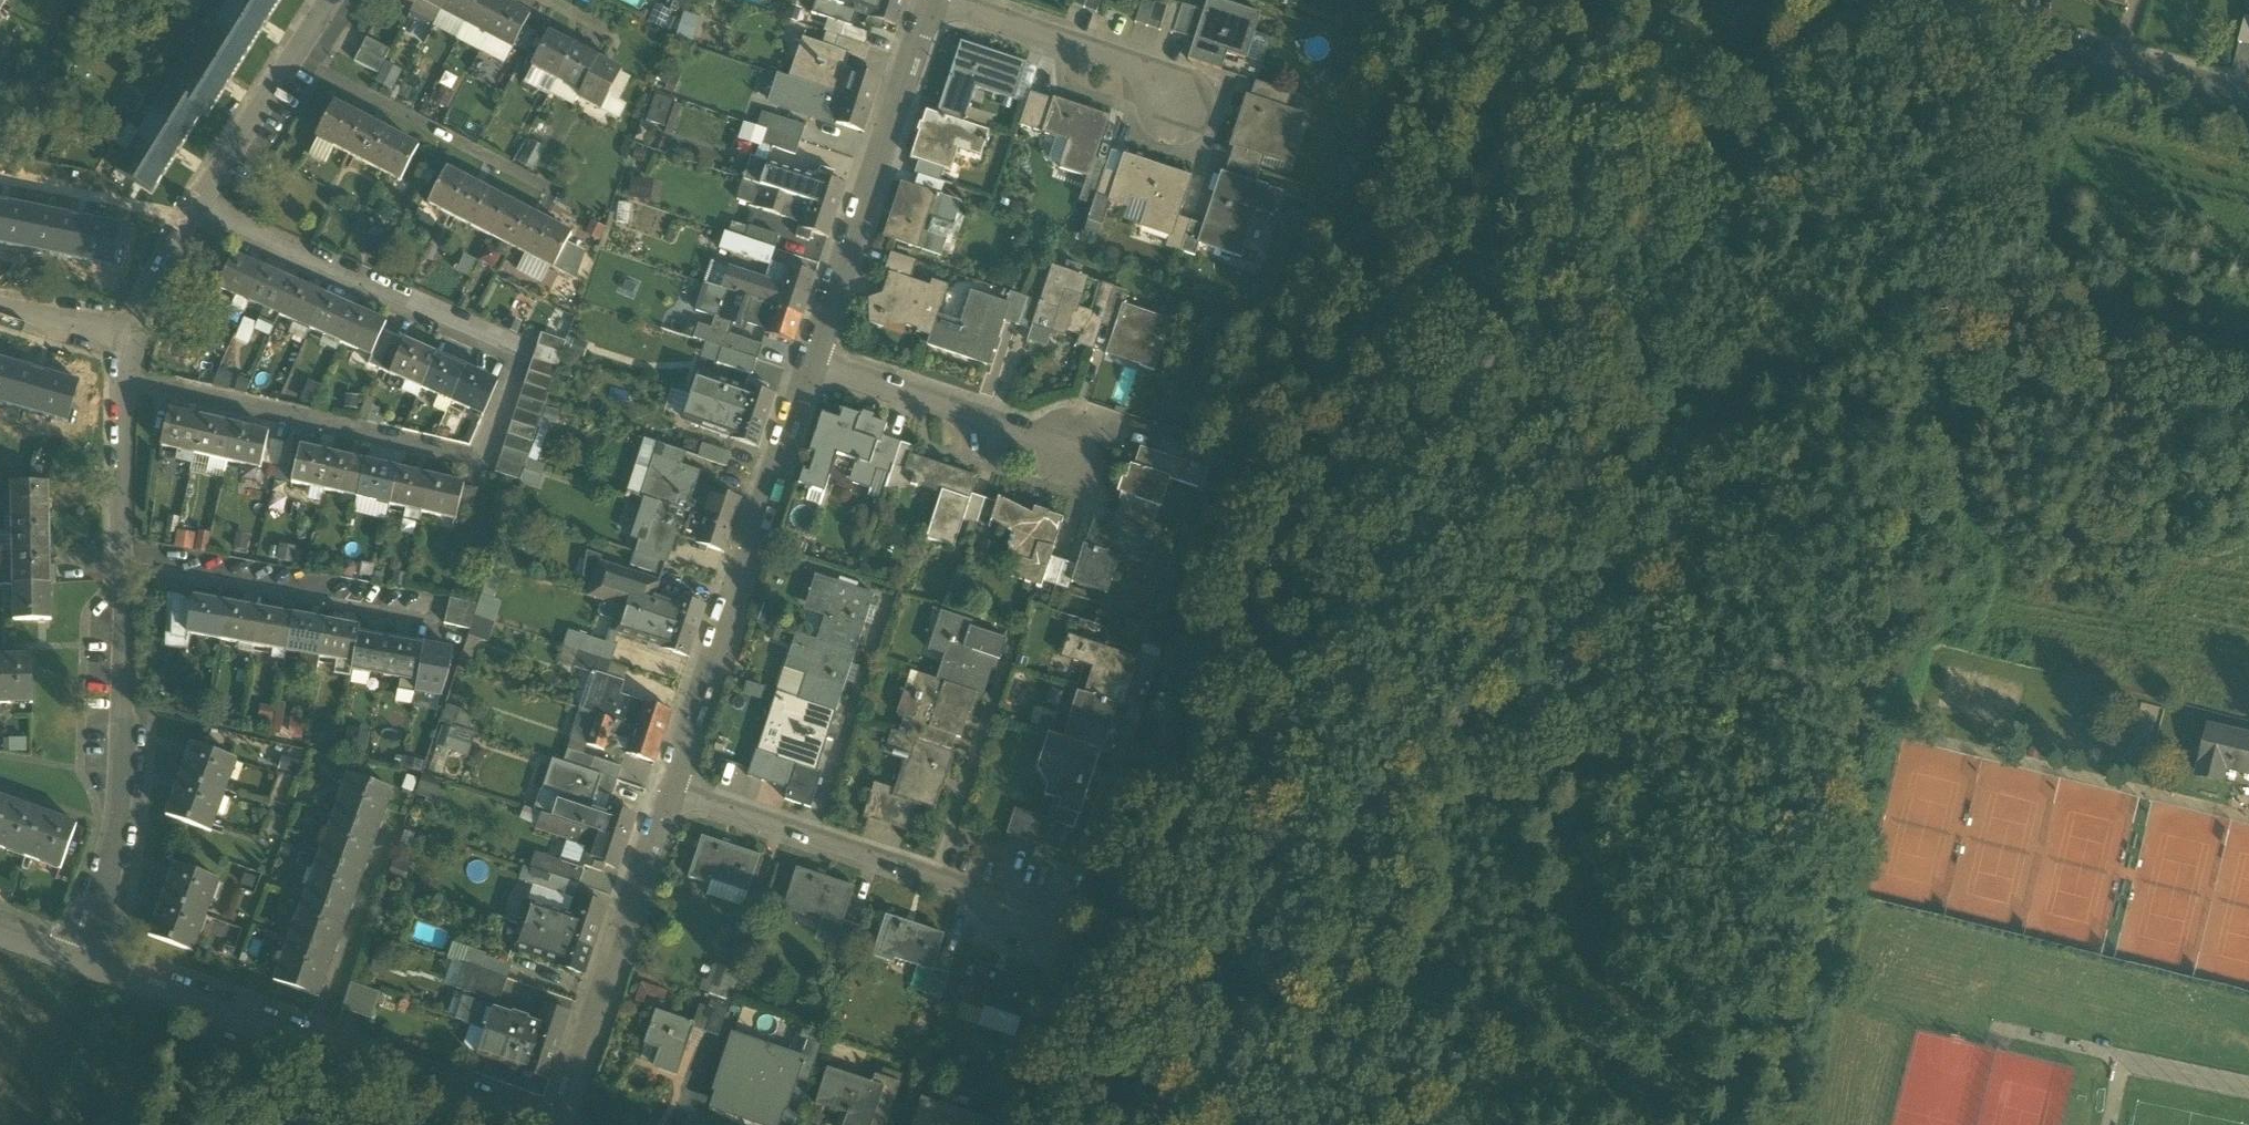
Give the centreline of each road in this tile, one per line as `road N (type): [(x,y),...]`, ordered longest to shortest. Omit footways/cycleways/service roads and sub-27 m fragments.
road 1 (residential): [(123,383),(479,456),(522,350),(195,209)]
road 2 (residential): [(538,1124),(80,956)]
road 3 (residential): [(669,794),(814,370)]
road 4 (residential): [(80,956),(117,833),(124,565)]
road 5 (residential): [(814,370),(934,1)]
road 6 (residential): [(669,794),(1018,907)]
road 7 (residential): [(556,1124),(669,794)]
road 8 (residential): [(2248,98),(1916,12)]
road 9 (residential): [(124,565),(430,615)]
road 10 (residential): [(814,370),(1066,451)]
road 11 (residential): [(934,1),(1128,66),(1171,101)]
road 12 (residential): [(195,209),(331,0)]
road 13 (residential): [(124,565),(123,383)]
road 14 (residential): [(122,336),(195,209)]
road 15 (residential): [(122,336),(0,305)]

